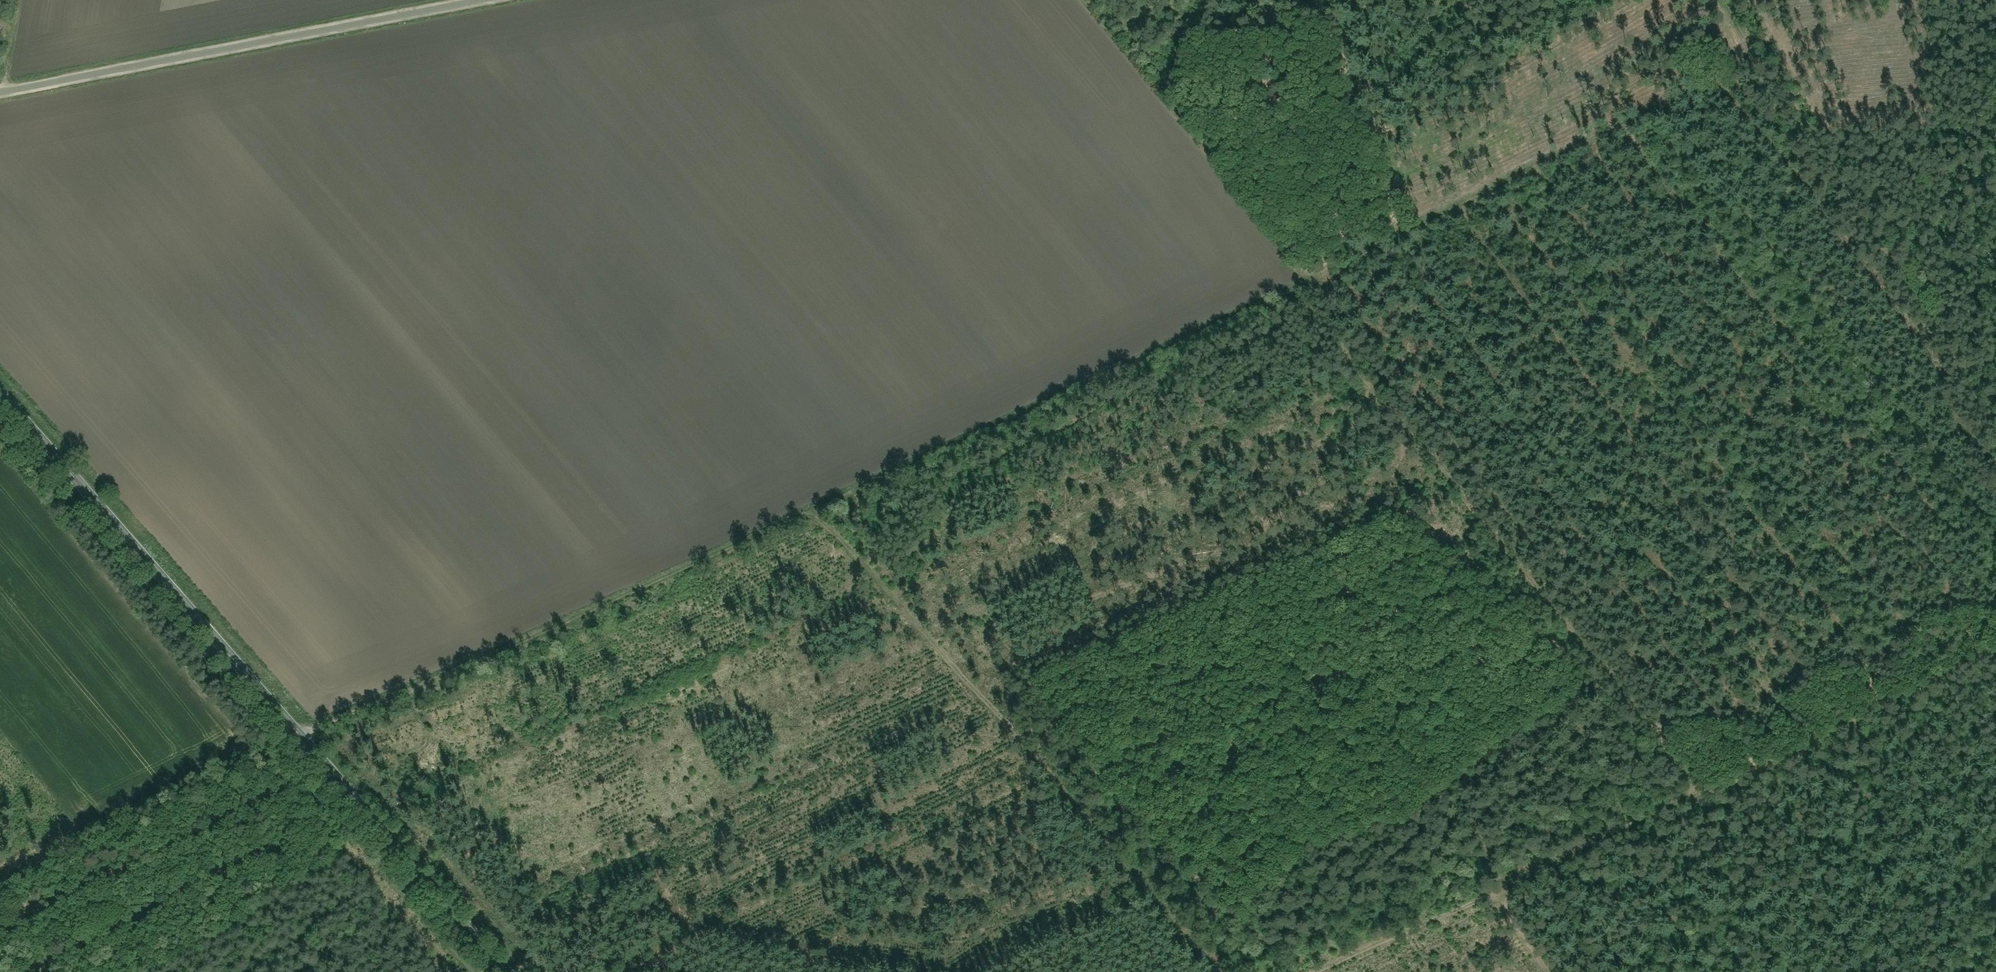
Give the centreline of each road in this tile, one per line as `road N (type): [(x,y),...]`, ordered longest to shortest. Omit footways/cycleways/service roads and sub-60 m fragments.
road 1 (track): [(292,742),(387,692),(462,675),(784,515),(1462,207),(1668,104),(1750,46)]
road 2 (track): [(1306,971),(1699,795),(1995,638)]
road 3 (secondary): [(495,971),(0,399)]
road 4 (track): [(1300,275),(1699,795)]
road 5 (track): [(1462,207),(1853,720)]
road 6 (track): [(1214,971),(1041,783),(914,614),(845,487)]
road 7 (residential): [(0,96),(499,0)]
road 8 (track): [(1723,0),(1807,176),(1995,422)]

